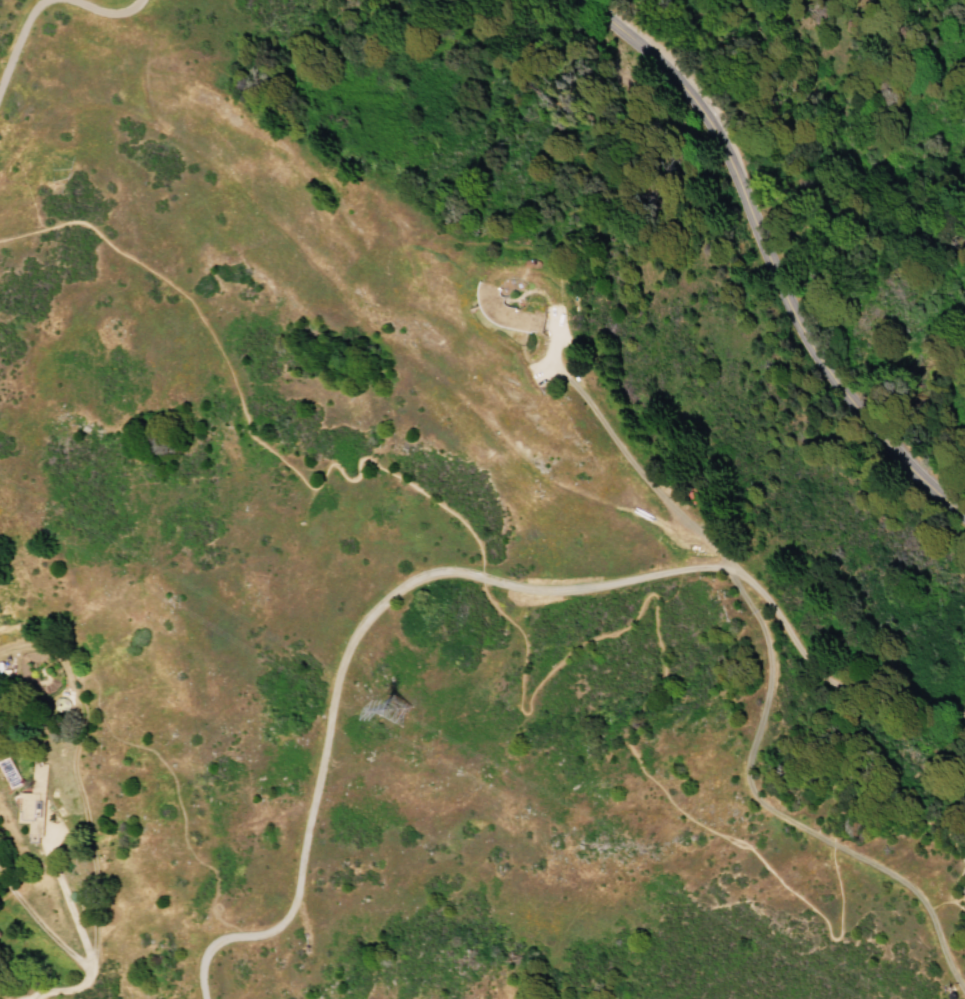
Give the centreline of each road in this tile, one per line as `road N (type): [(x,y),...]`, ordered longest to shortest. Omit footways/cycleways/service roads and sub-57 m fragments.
road 1 (residential): [(964,727),(828,700),(782,636),(709,569),(574,592),(532,592),(447,572),(413,580),(362,621),(341,660),(283,924),(259,936),(227,937),(203,953),(203,998)]
road 2 (track): [(678,525),(671,534),(648,533),(524,468),(355,314),(217,172),(126,114),(92,106),(53,117),(0,175)]
road 3 (secondary): [(594,0),(687,88),(730,165),(796,331),(852,409),(964,518)]
road 4 (track): [(709,569),(753,647),(757,680),(733,765),(737,790),(755,811),(904,890),(928,913),(964,998)]
road 5 (track): [(88,964),(91,866),(71,774),(77,718),(67,664),(35,646),(0,651)]
road 6 (residential): [(39,998),(84,981),(88,964),(45,846)]

